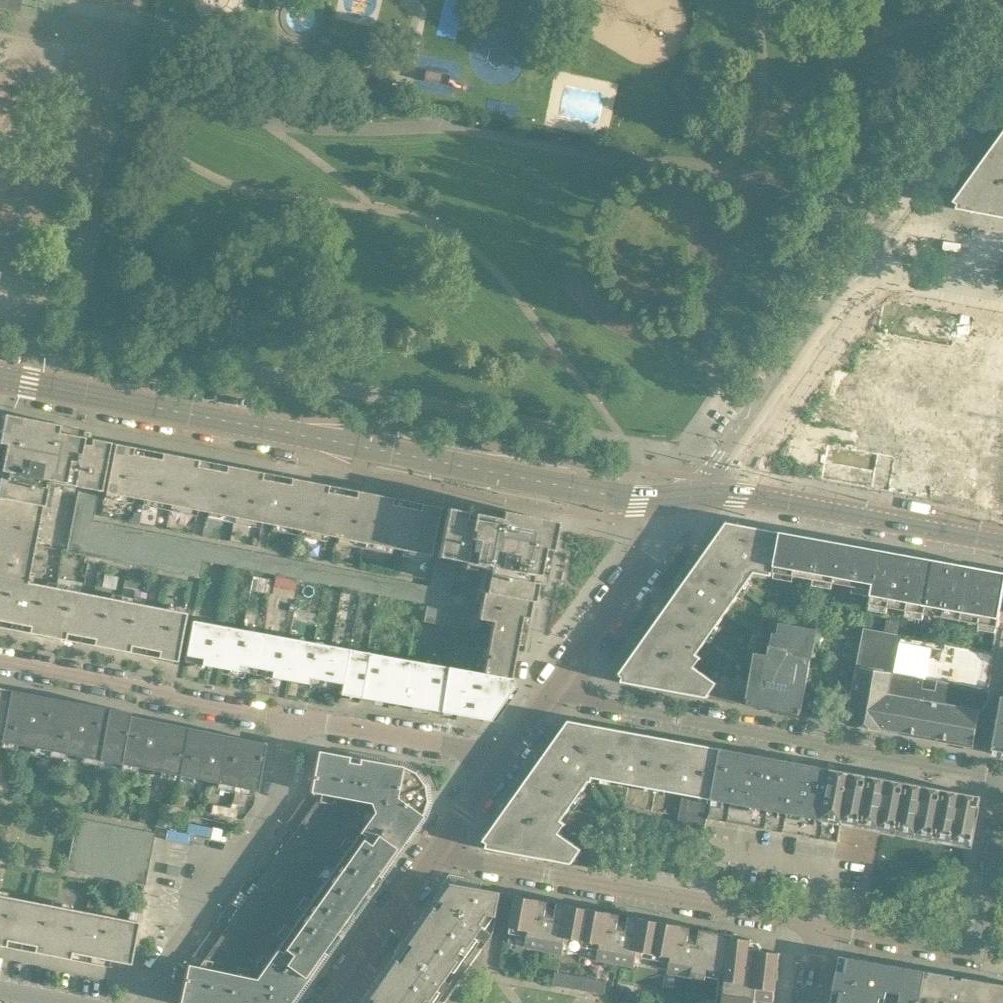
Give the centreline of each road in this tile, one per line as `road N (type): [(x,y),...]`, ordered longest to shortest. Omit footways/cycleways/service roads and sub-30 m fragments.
road 1 (residential): [(1002,777),(585,699),(556,685)]
road 2 (tertiary): [(263,427),(560,487),(695,494)]
road 3 (residential): [(821,927),(434,857)]
road 4 (residential): [(156,1002),(177,942),(278,797),(291,721)]
road 5 (tertiary): [(695,494),(749,493),(1002,539)]
road 6 (residential): [(291,721),(0,665)]
road 7 (tertiary): [(695,494),(867,257)]
road 8 (tertiary): [(263,427),(0,377)]
road 9 (tertiary): [(867,257),(885,219),(1002,63)]
road 10 (residential): [(556,685),(695,494)]
road 11 (residential): [(501,763),(461,748),(291,721)]
road 12 (residential): [(328,1002),(434,857)]
road 13 (residential): [(821,927),(823,873),(722,854)]
road 14 (residential): [(975,954),(821,927)]
road 15 (residential): [(975,954),(1002,810)]

